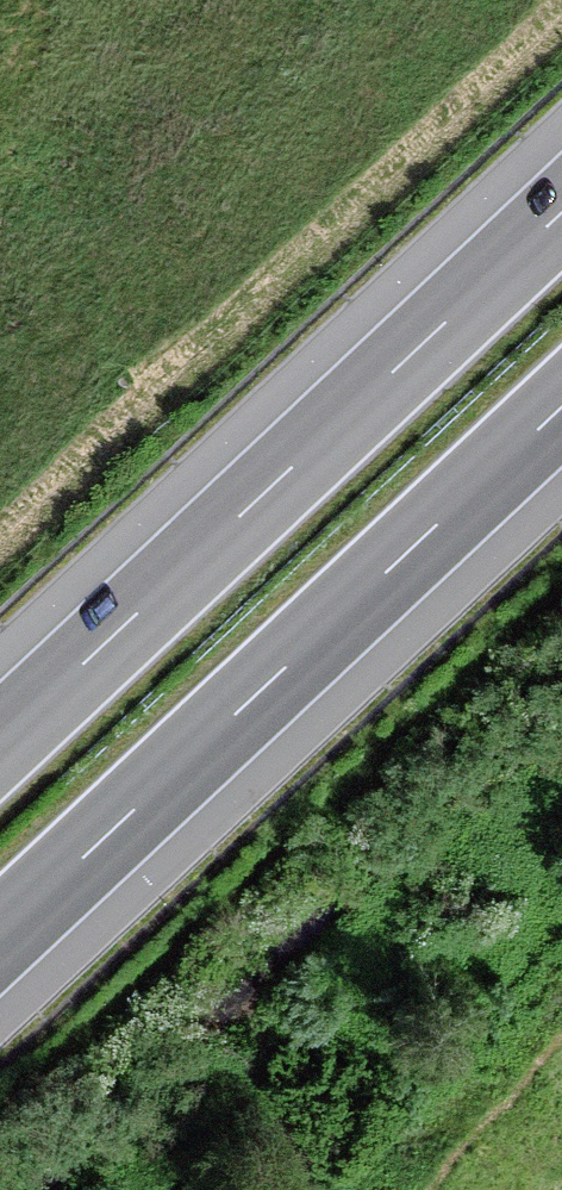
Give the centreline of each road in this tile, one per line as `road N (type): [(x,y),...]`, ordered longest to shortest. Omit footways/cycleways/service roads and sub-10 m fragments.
road 1 (motorway): [(0,936),(561,407)]
road 2 (motorway): [(561,213),(0,742)]

